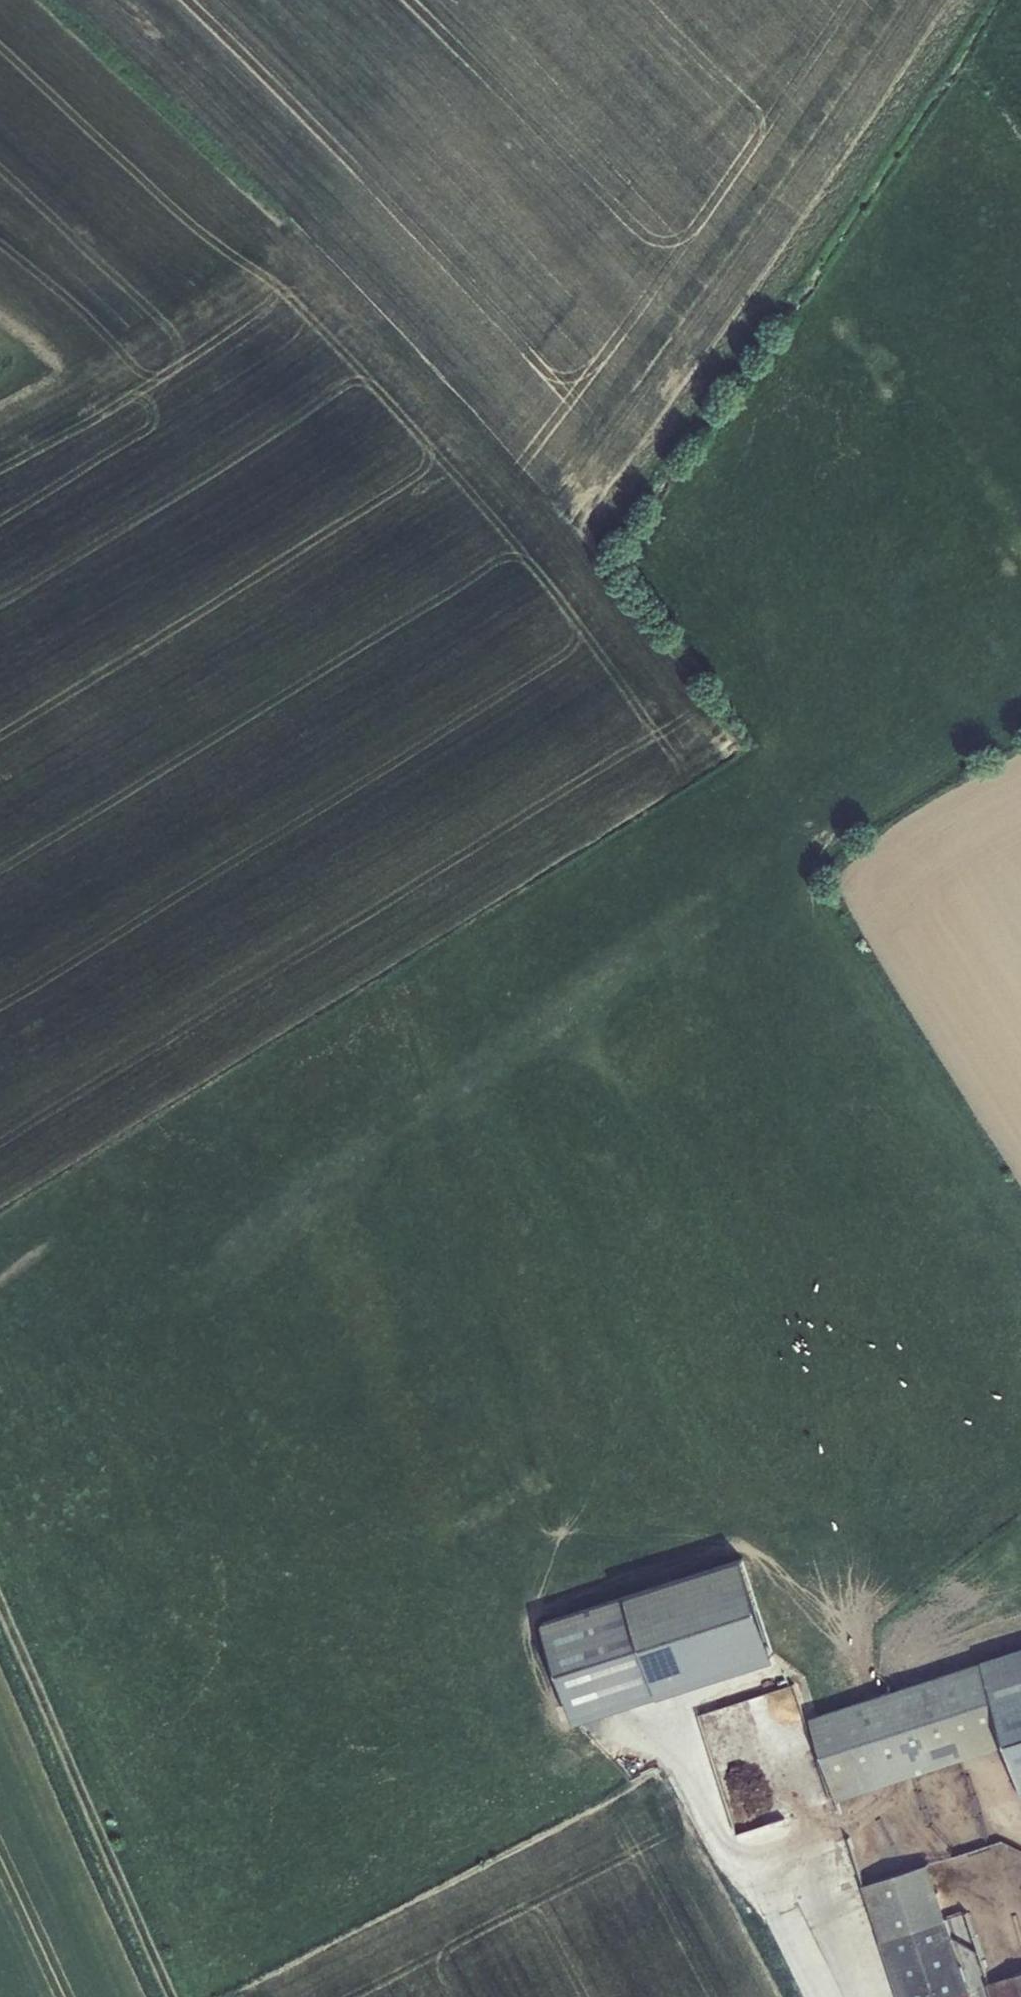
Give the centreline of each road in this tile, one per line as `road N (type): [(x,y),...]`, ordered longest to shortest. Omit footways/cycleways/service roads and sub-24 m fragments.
road 1 (track): [(171,1996),(0,1600)]

